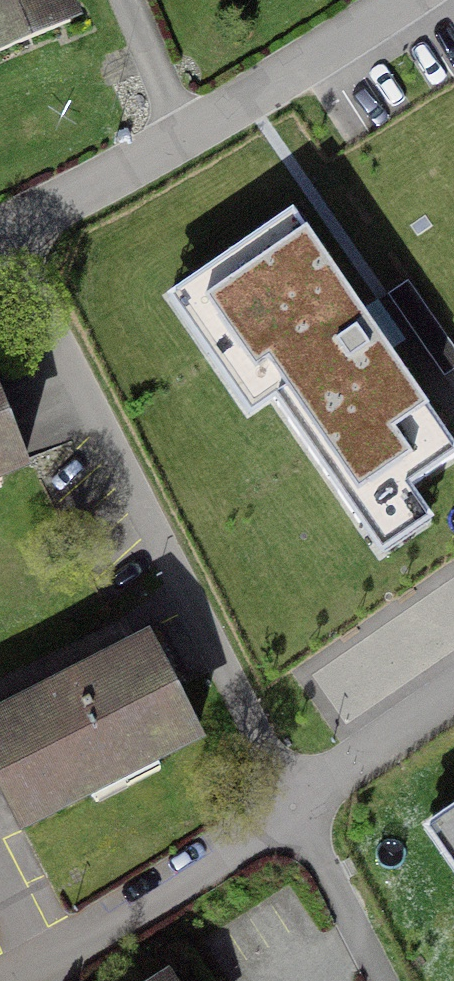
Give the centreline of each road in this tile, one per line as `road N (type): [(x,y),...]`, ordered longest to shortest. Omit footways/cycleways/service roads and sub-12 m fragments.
road 1 (residential): [(0,234),(287,807)]
road 2 (residential): [(404,0),(186,137),(0,234)]
road 3 (residential): [(10,980),(287,807)]
road 4 (residential): [(287,807),(453,699)]
road 5 (residential): [(287,807),(378,980)]

